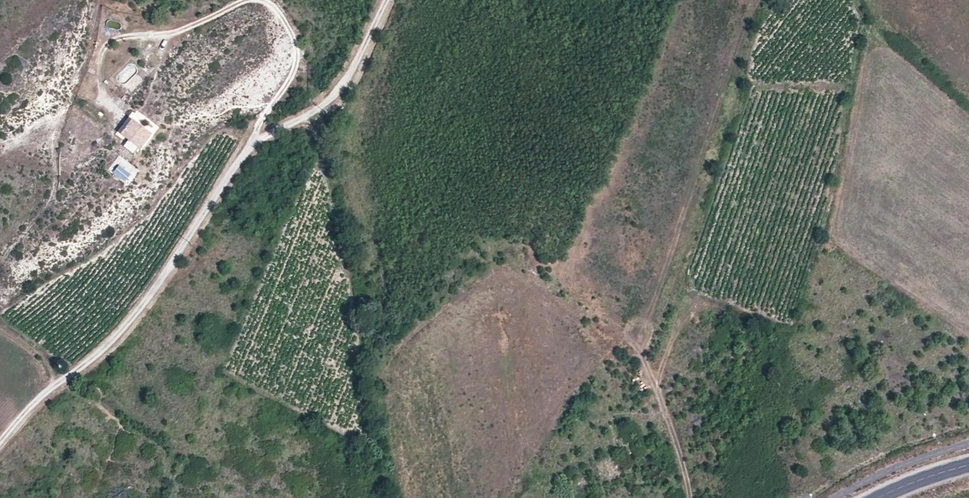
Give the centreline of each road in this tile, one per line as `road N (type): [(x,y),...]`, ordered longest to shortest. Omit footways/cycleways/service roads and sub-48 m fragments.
road 1 (track): [(0,447),(53,384),(116,337),(255,143),(334,95),(384,0)]

